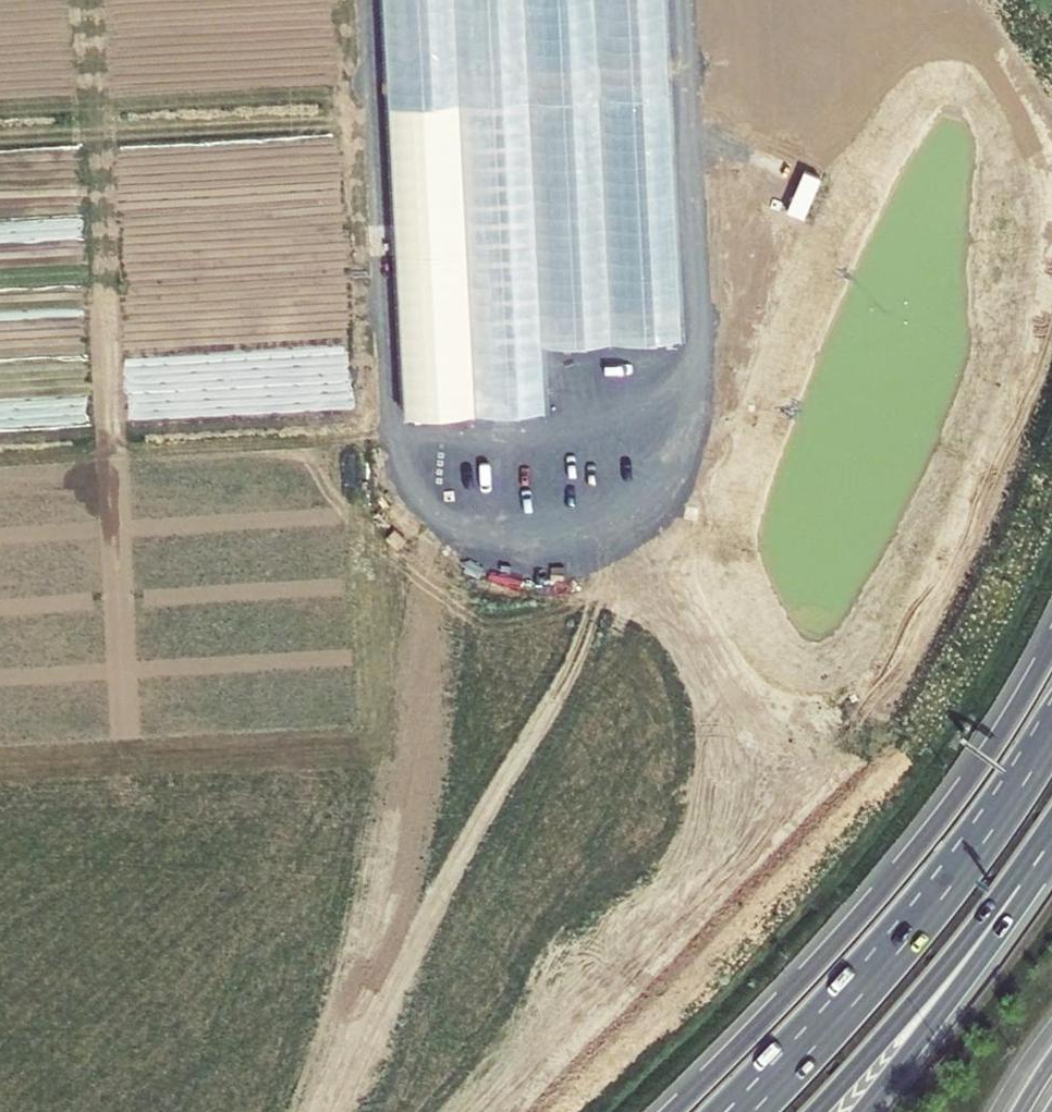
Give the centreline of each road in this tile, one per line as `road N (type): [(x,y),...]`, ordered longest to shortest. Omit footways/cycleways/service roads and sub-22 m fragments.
road 1 (trunk): [(1051,650),(987,757),(909,860),(788,998),(673,1111)]
road 2 (trunk): [(816,1111),(1051,831)]
road 3 (trunk): [(862,1111),(994,947),(1051,850)]
road 4 (trunk): [(929,917),(719,1111)]
road 5 (trunk): [(929,917),(755,1111)]
road 6 (trunk): [(1051,738),(929,917)]

